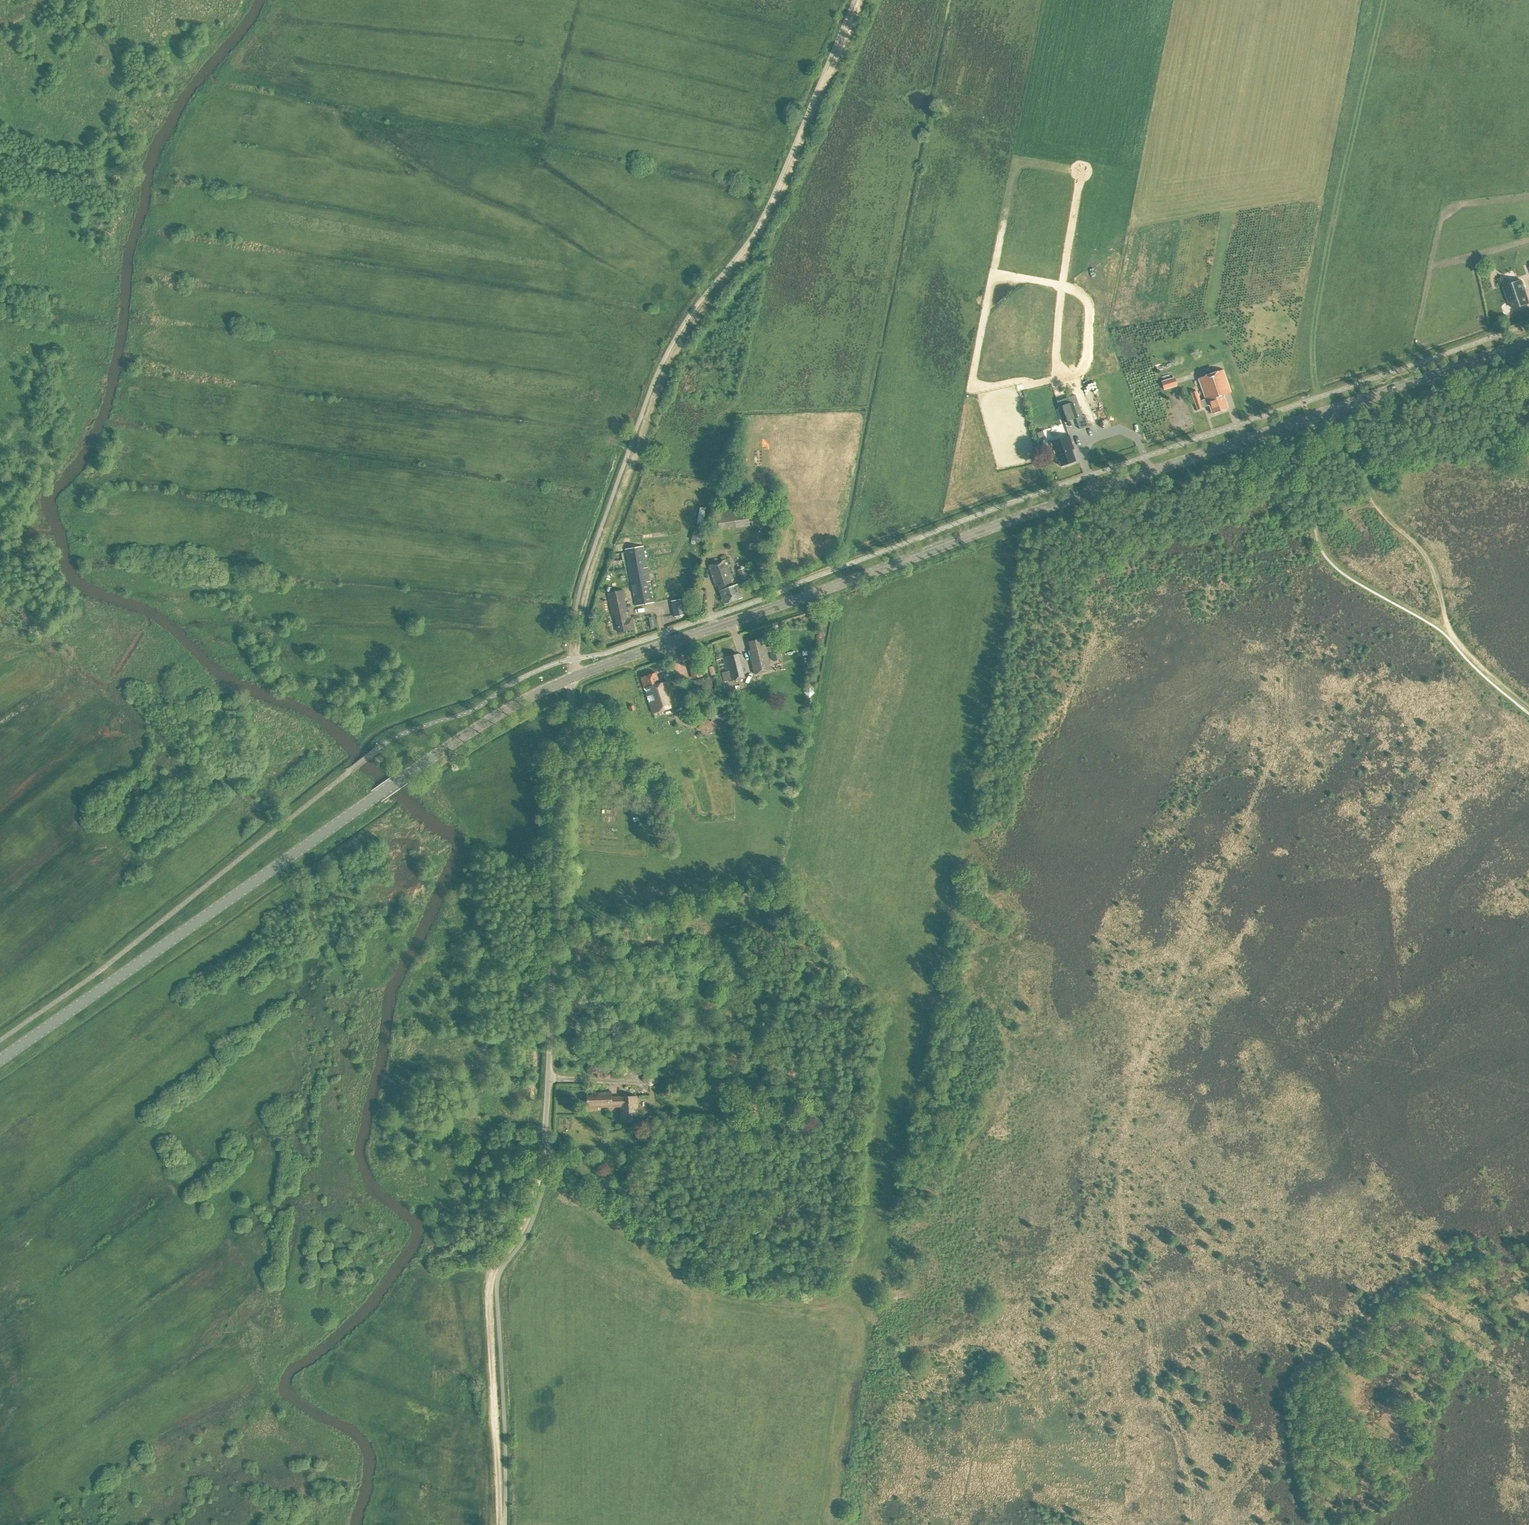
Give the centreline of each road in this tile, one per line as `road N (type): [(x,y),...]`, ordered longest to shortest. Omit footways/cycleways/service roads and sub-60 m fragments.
road 1 (tertiary): [(572,678),(1528,342)]
road 2 (track): [(573,659),(587,591),(659,391),(692,327),(769,224),(862,0)]
road 3 (tertiary): [(376,796),(0,1061)]
road 4 (unclassified): [(545,1134),(572,678)]
road 5 (track): [(496,1524),(488,1286),(524,1223),(545,1134)]
road 6 (track): [(1317,446),(1351,460),(1388,520),(1421,550),(1453,638)]
road 7 (tertiary): [(376,796),(572,678)]

